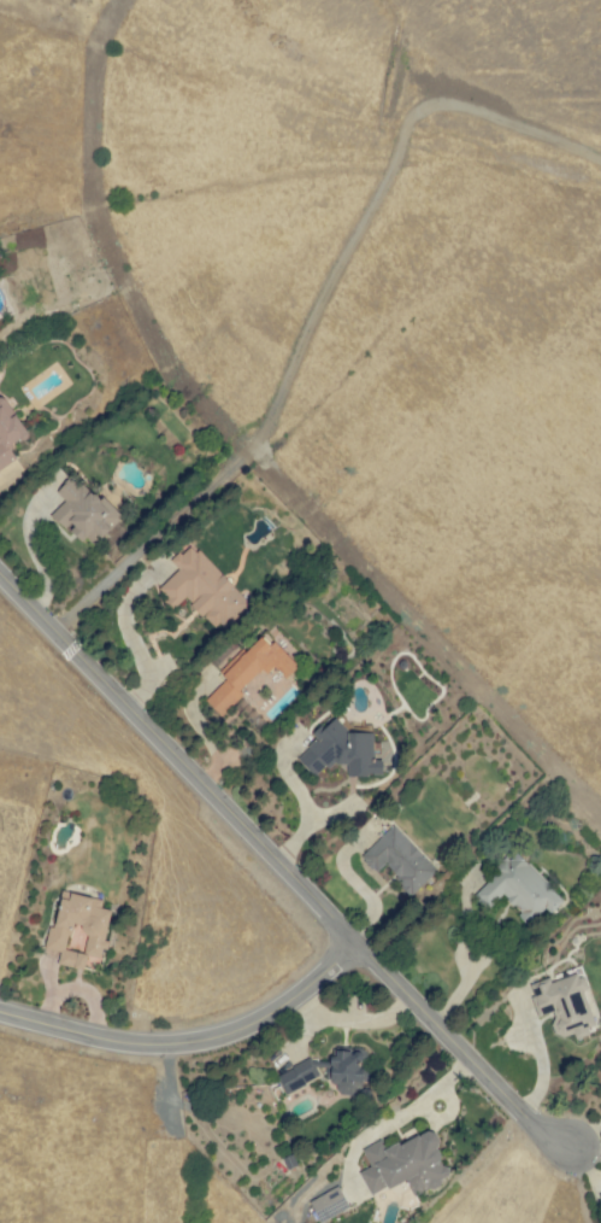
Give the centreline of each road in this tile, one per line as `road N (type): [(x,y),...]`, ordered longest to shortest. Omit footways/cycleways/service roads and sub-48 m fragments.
road 1 (residential): [(0,580),(349,944),(270,1014),(201,1040),(139,1046),(0,1011)]
road 2 (residential): [(349,944),(528,1123),(566,1143)]

